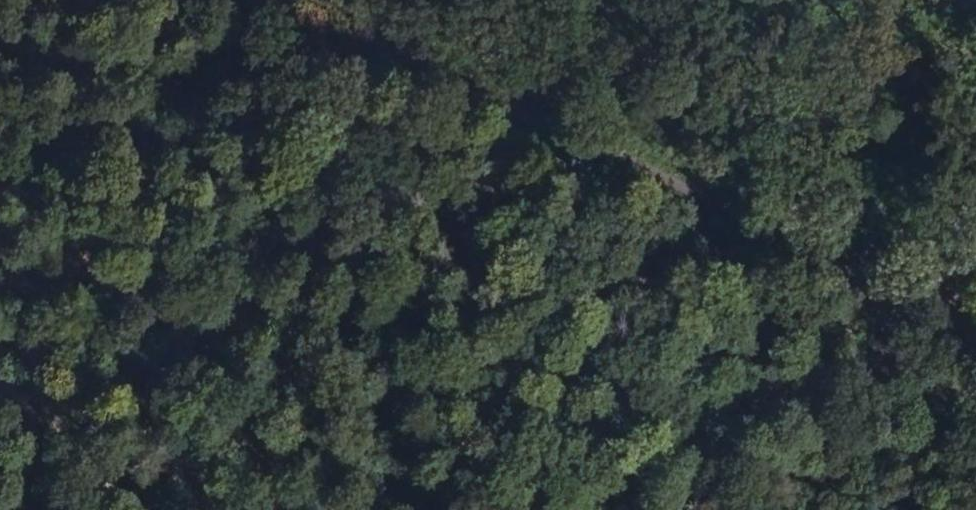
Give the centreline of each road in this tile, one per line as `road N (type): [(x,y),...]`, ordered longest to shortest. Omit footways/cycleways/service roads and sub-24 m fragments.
road 1 (track): [(315,0),(922,292)]
road 2 (track): [(922,292),(532,509)]

